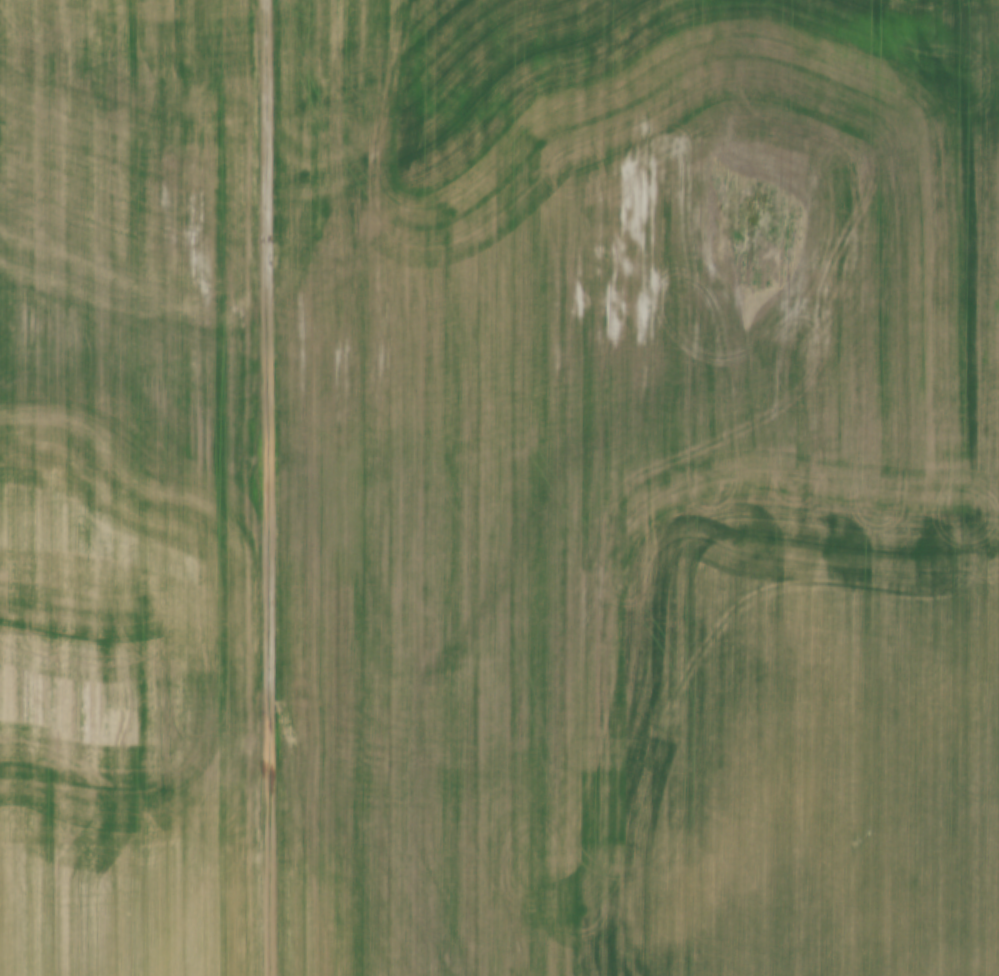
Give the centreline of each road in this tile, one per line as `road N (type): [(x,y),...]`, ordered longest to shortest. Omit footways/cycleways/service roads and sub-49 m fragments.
road 1 (track): [(270,0),(269,975)]

